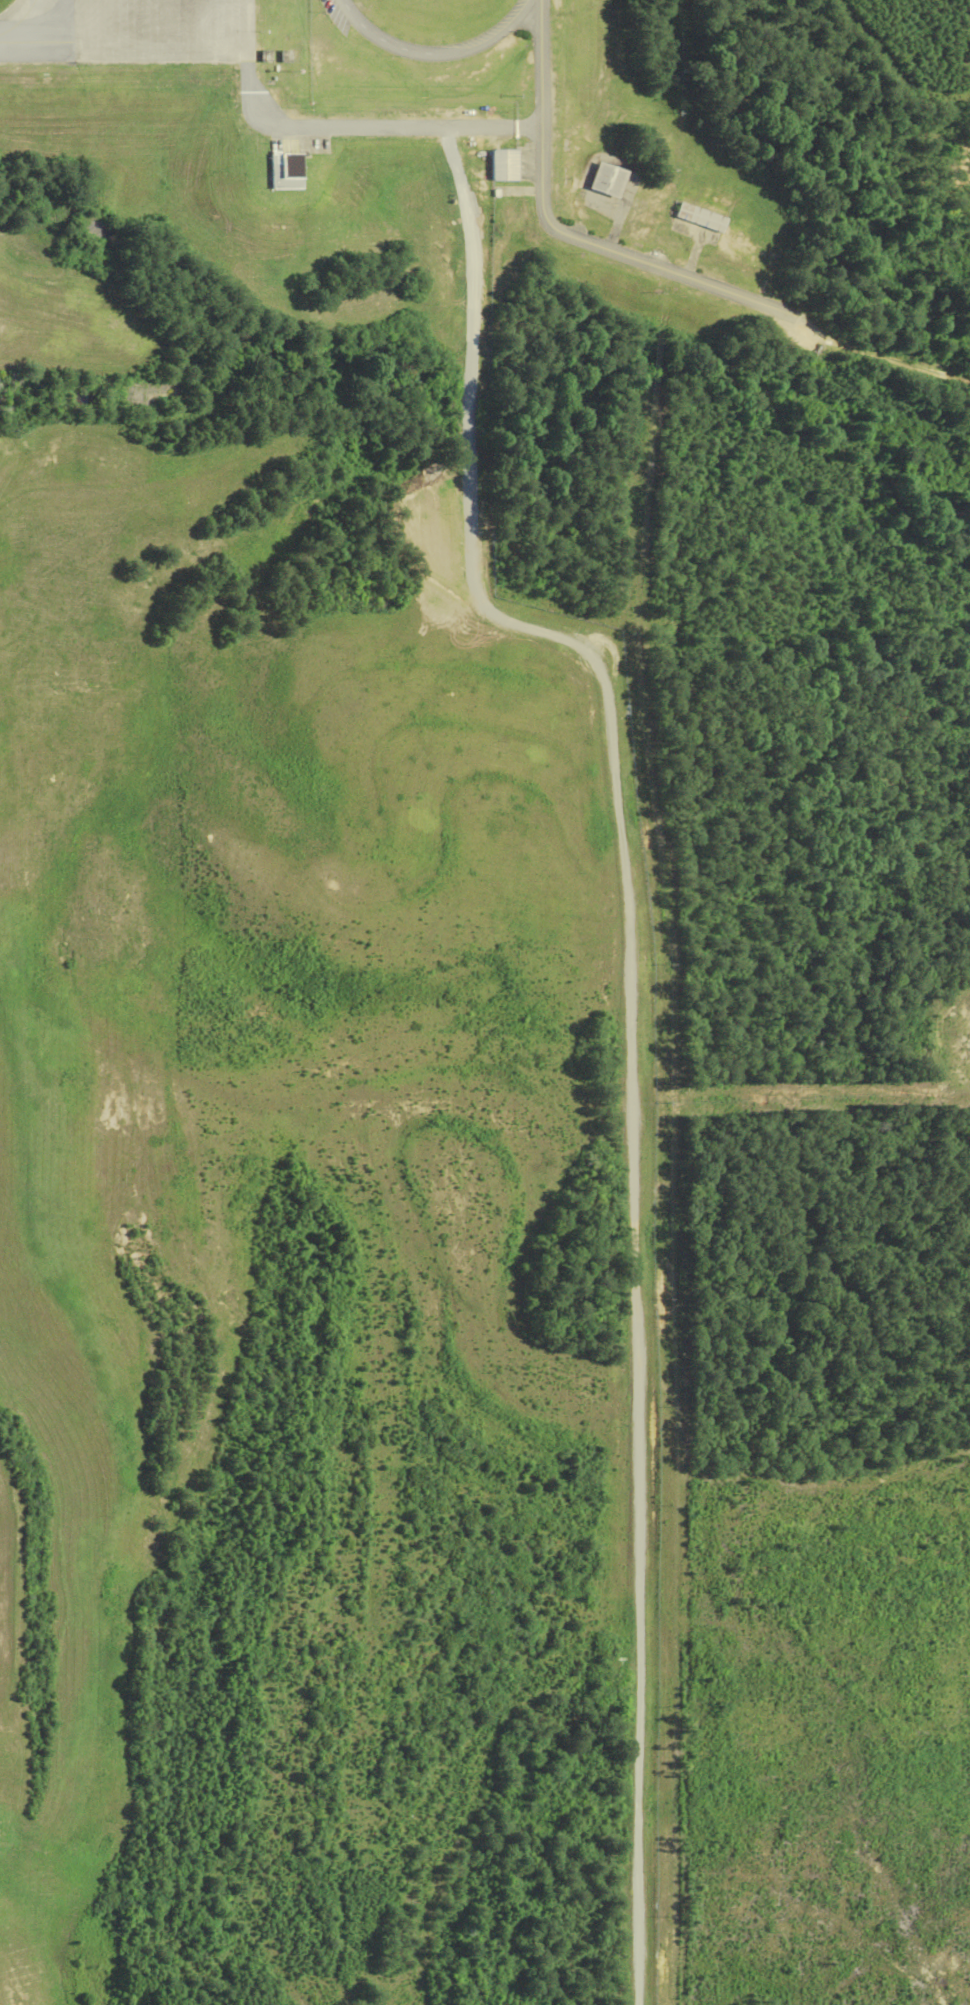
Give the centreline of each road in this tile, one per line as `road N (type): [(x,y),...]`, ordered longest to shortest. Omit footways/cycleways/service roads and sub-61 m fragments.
road 1 (residential): [(541,1),(546,221),(798,318)]
road 2 (residential): [(247,63),(253,99),(269,126),(541,127)]
road 3 (residential): [(343,0),(363,26),(400,48),(463,52)]

